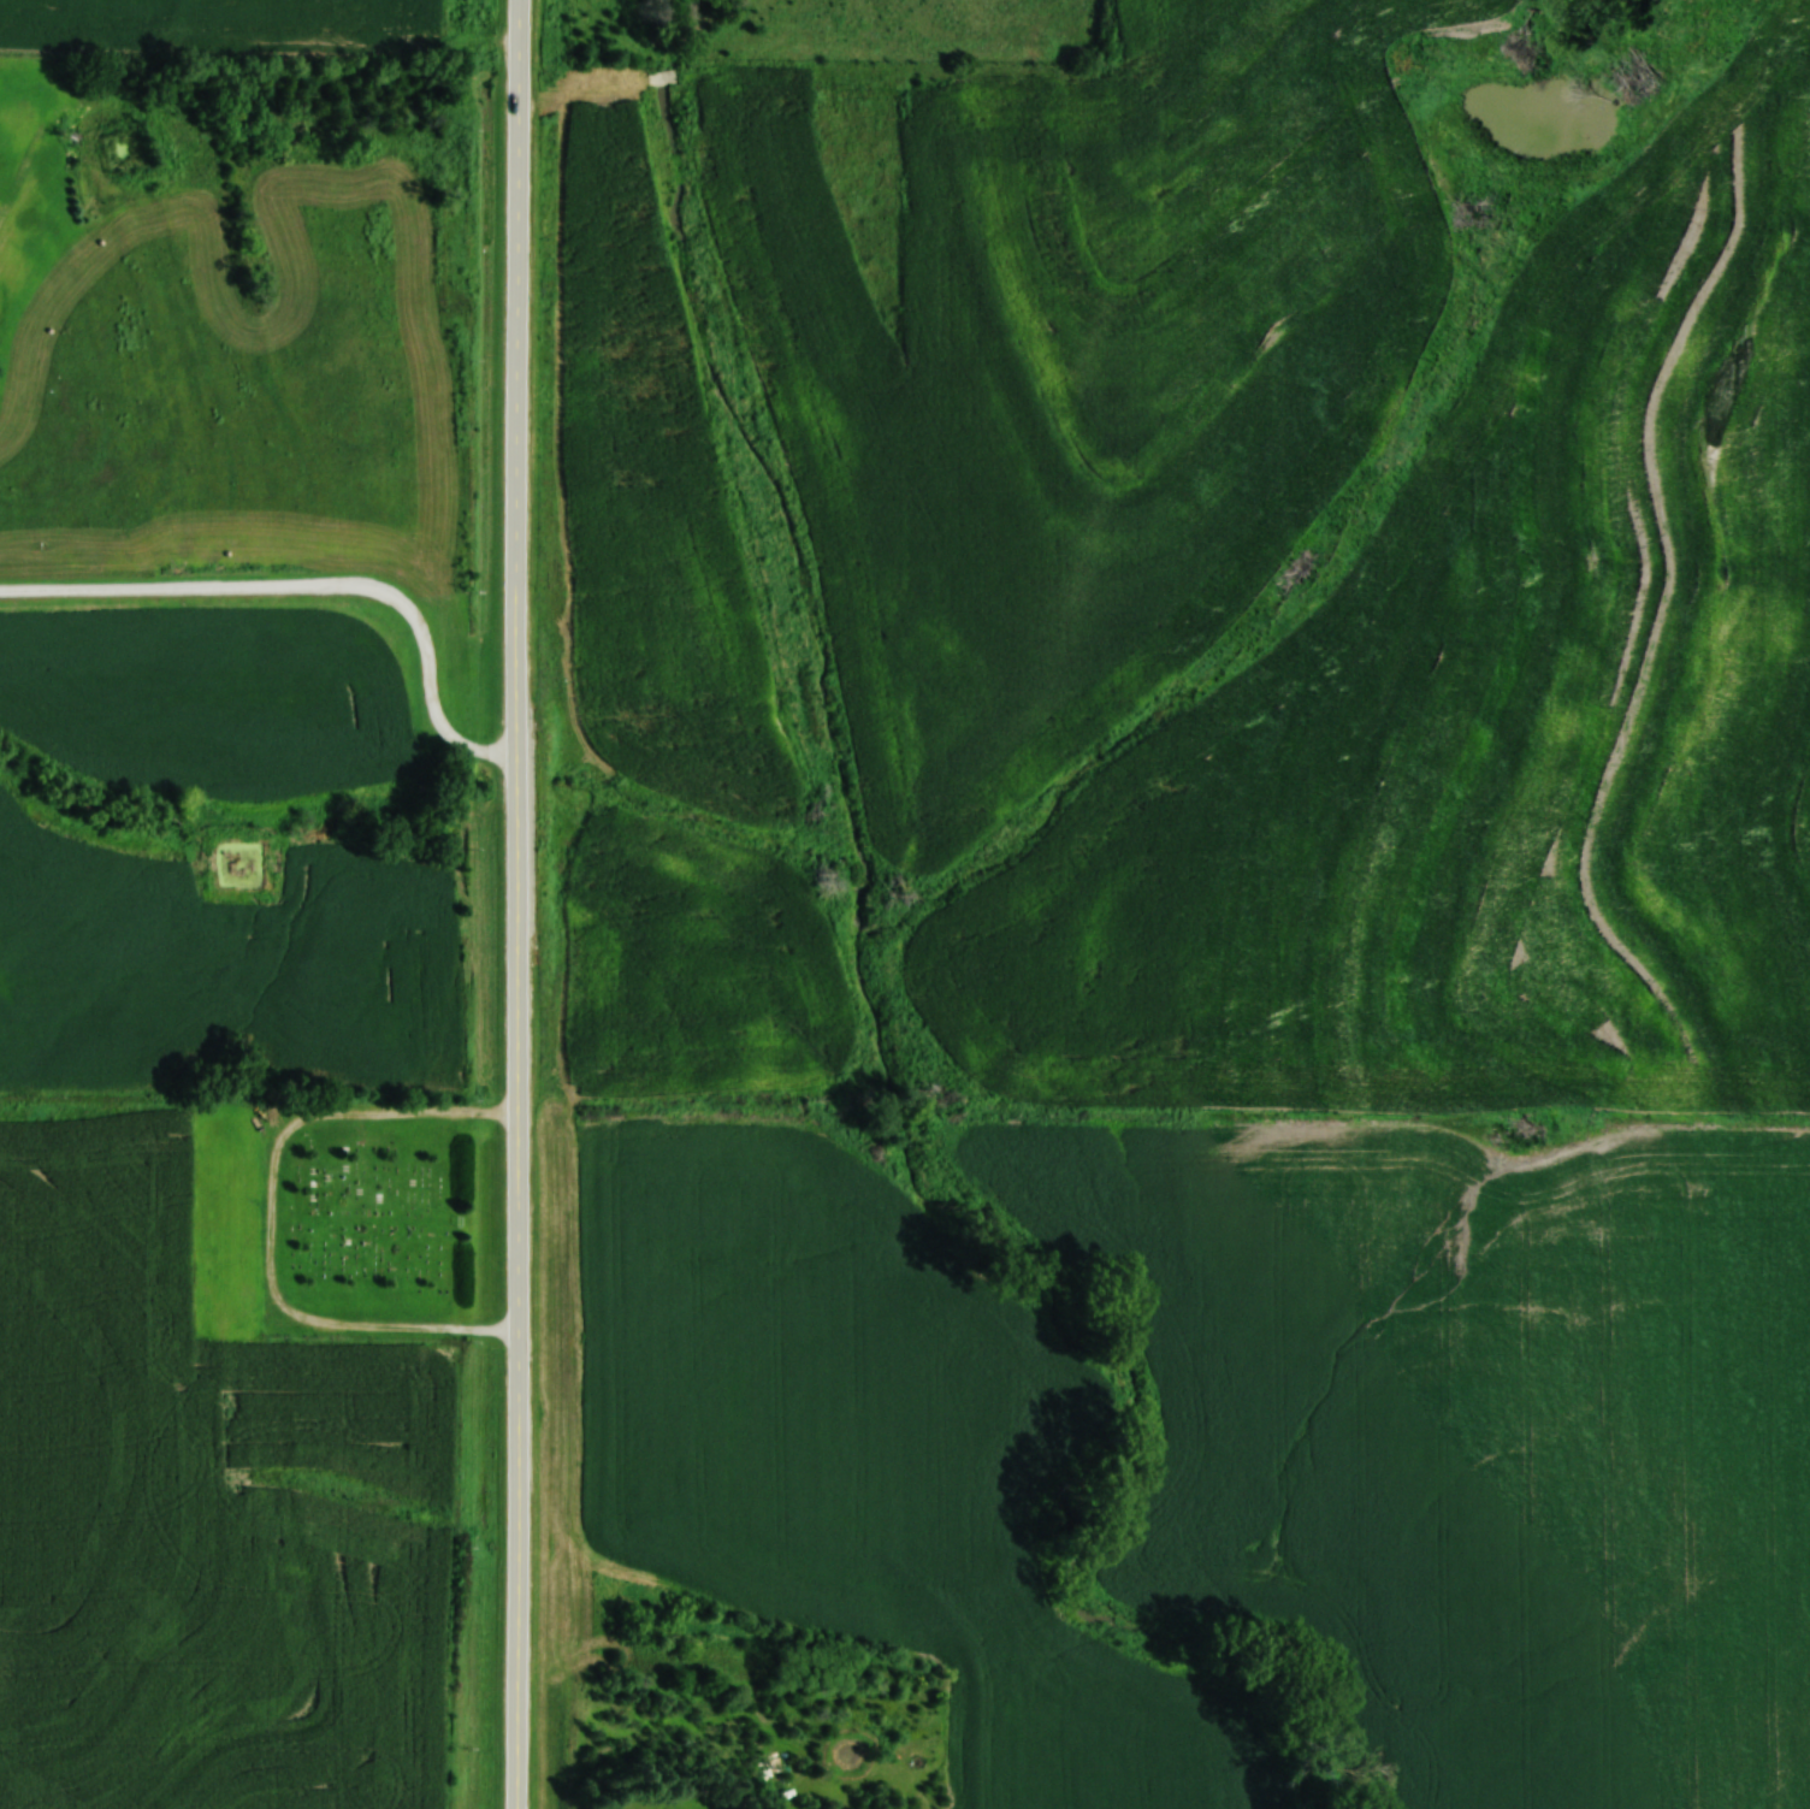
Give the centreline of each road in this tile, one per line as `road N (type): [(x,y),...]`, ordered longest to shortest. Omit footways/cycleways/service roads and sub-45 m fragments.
road 1 (secondary): [(520,0),(515,1808)]

